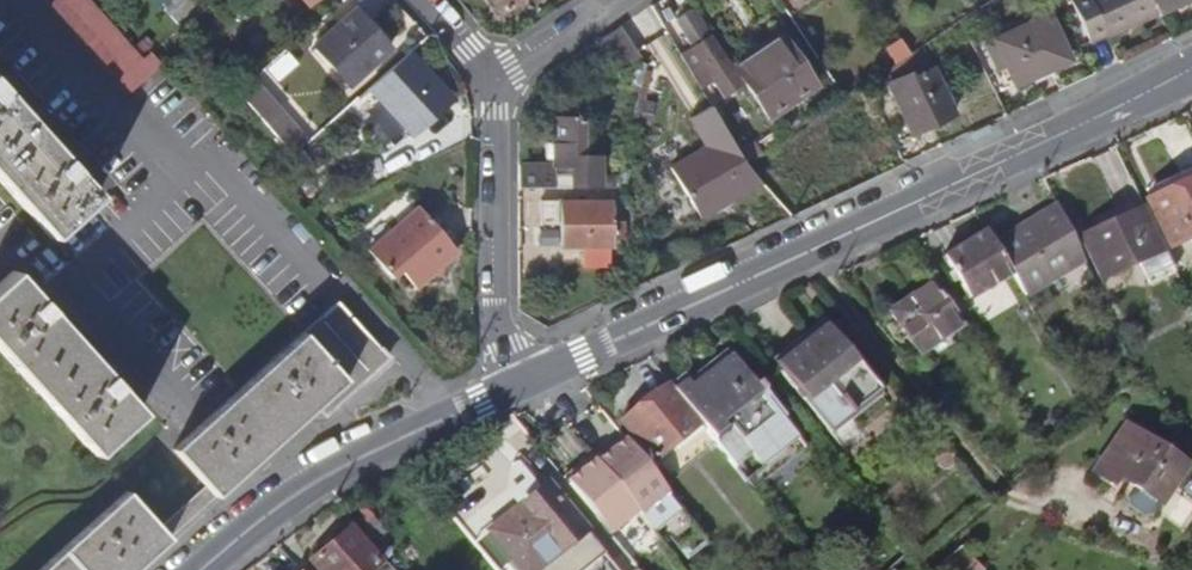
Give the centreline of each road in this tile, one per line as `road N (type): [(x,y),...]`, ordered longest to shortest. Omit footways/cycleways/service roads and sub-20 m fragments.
road 1 (secondary): [(522,384),(1191,73)]
road 2 (secondary): [(200,569),(328,476),(522,384)]
road 3 (residential): [(492,80),(498,328),(522,384)]
road 4 (residential): [(492,80),(617,0)]

